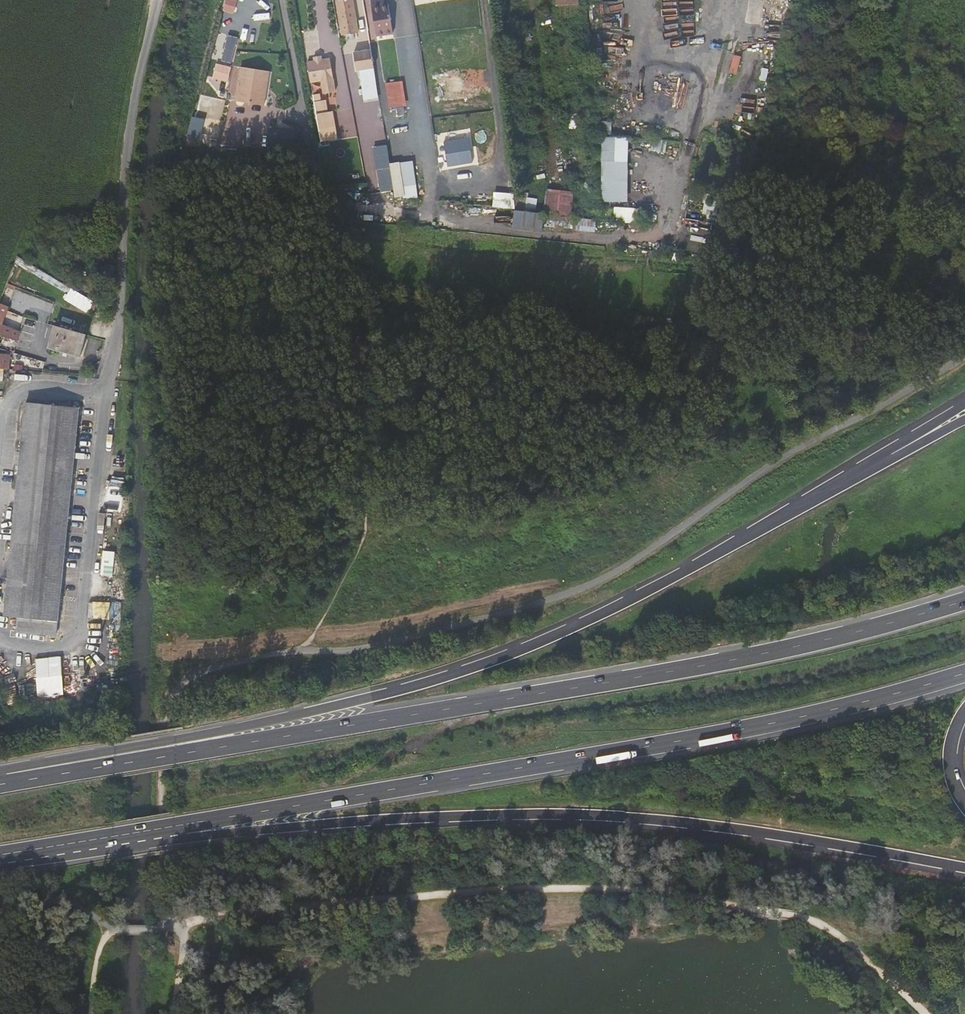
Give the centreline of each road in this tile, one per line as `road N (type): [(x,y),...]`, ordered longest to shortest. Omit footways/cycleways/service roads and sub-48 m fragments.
road 1 (trunk): [(934,427),(652,586),(491,663),(311,711),(0,772)]
road 2 (trunk): [(964,600),(665,673),(0,783)]
road 3 (trunk): [(165,828),(680,741),(964,673)]
road 4 (trunk): [(165,828),(194,837),(595,816),(763,834),(964,870)]
road 5 (track): [(305,651),(363,528),(353,349),(309,149)]
road 6 (unclassified): [(162,0),(132,118),(112,352)]
road 7 (trunk): [(0,855),(165,828)]

